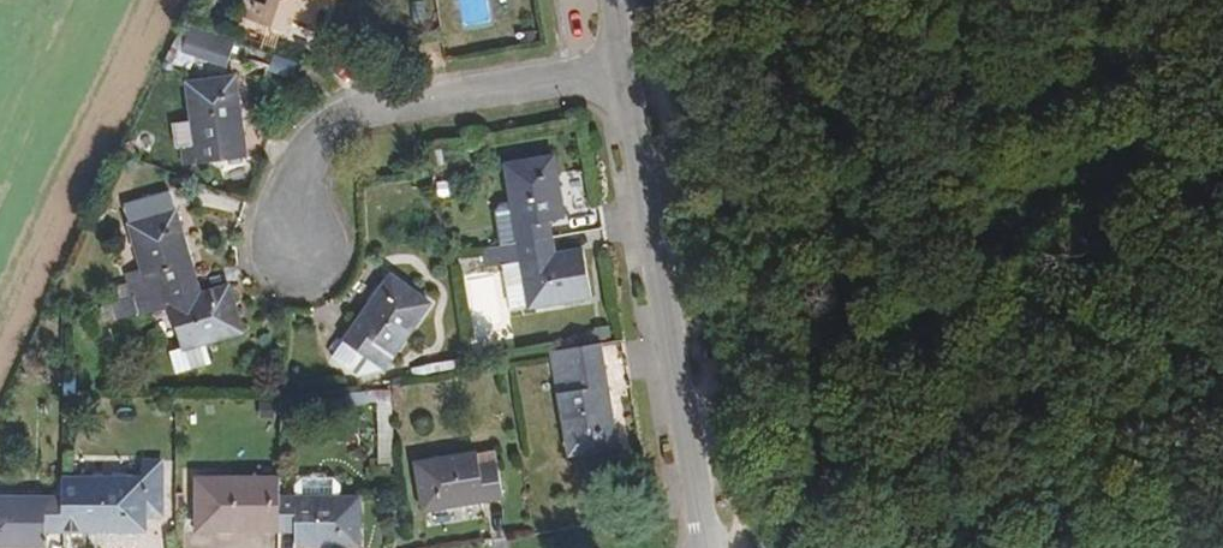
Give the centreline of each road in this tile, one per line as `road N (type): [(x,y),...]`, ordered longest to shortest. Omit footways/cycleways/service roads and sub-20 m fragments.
road 1 (tertiary): [(633,74),(713,547)]
road 2 (residential): [(633,74),(336,114),(294,179),(306,243)]

